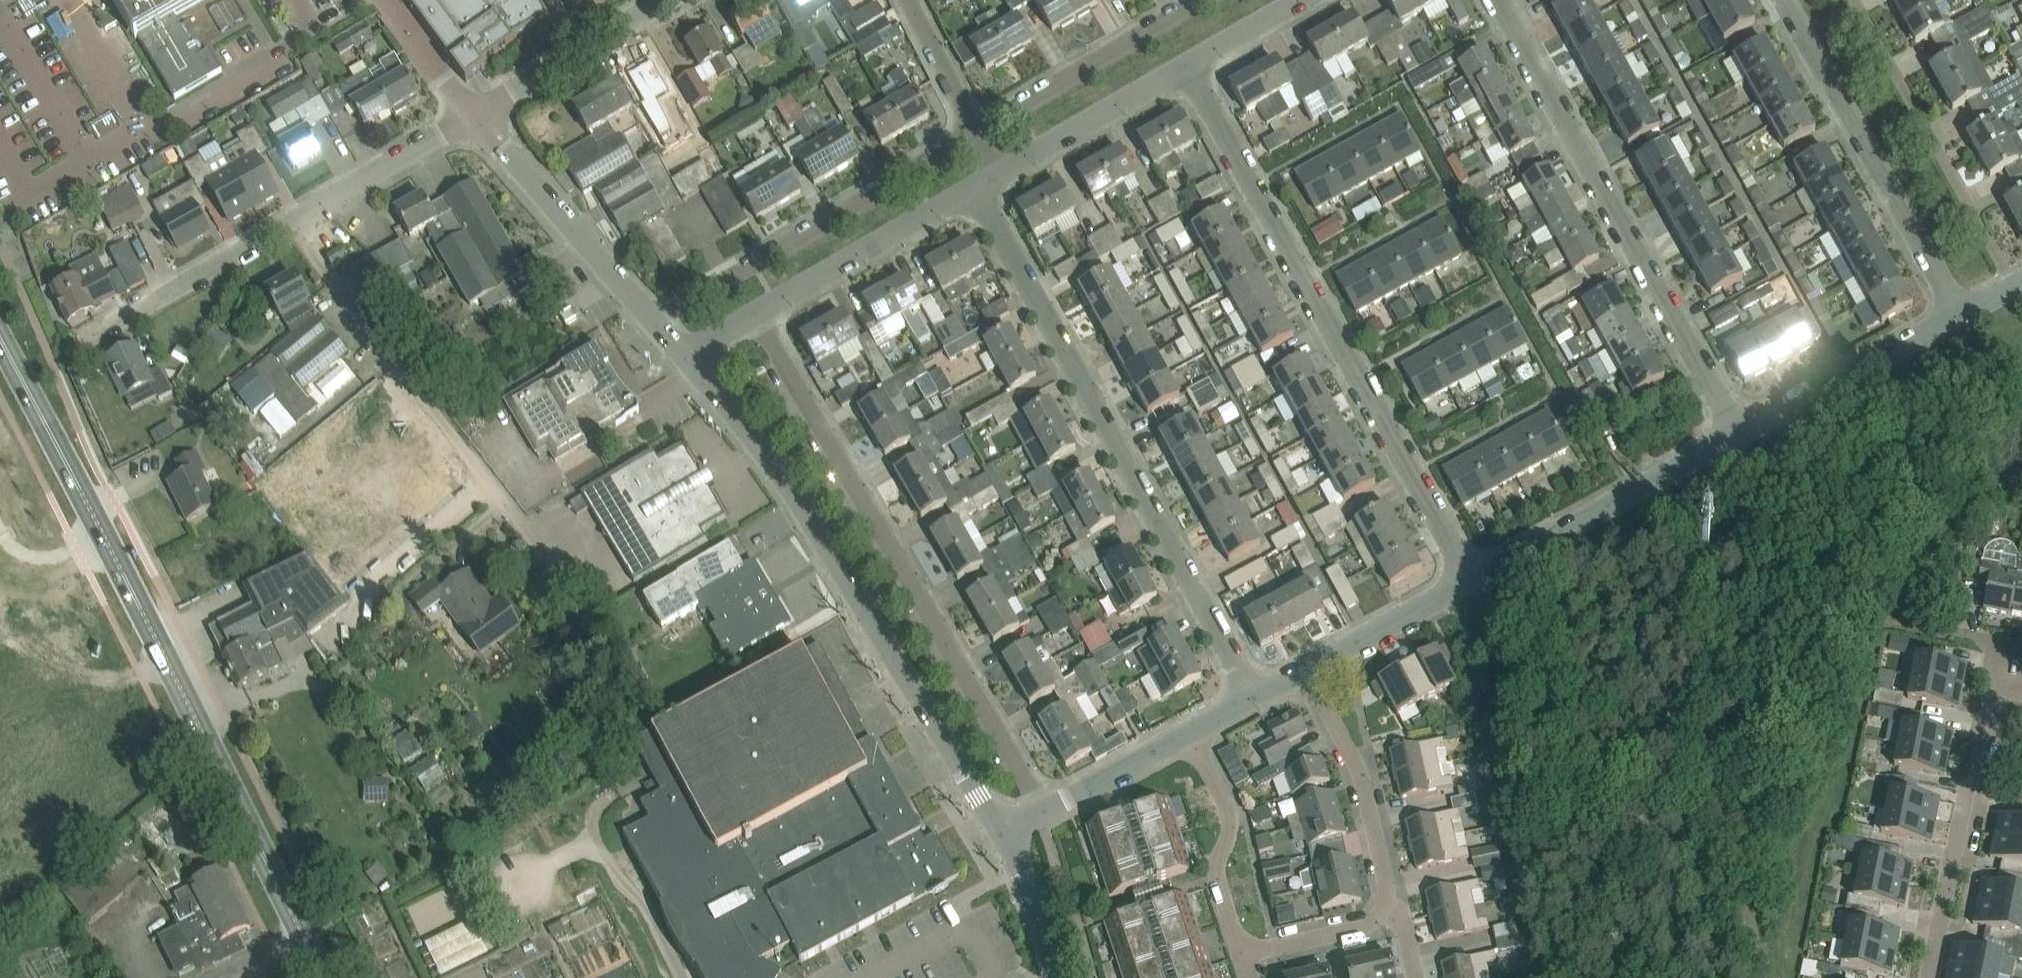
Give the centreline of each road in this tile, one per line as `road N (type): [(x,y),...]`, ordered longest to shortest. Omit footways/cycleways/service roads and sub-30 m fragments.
road 1 (primary): [(329,977),(0,335)]
road 2 (residential): [(1470,580),(1187,63)]
road 3 (residential): [(1252,700),(981,181)]
road 4 (residential): [(763,311),(1047,813)]
road 5 (unclassified): [(1004,834),(817,532),(686,358)]
road 6 (residential): [(1741,438),(1501,0)]
road 7 (residential): [(79,341),(473,116)]
road 8 (residential): [(647,316),(978,124)]
road 9 (residential): [(1959,310),(1786,0)]
road 10 (residential): [(2014,282),(1854,0)]
road 11 (unclassified): [(1470,580),(1741,438)]
road 12 (residential): [(1923,977),(1982,790),(2005,684)]
road 13 (unclassified): [(647,316),(473,116)]
road 14 (residential): [(1386,911),(1367,794),(1306,670)]
road 15 (residential): [(763,311),(981,181)]
road 16 (unclassified): [(1741,438),(1959,310)]
road 17 (residential): [(978,124),(1188,0)]
road 18 (residential): [(1243,949),(1217,875),(1229,810),(1192,734)]
road 19 (unclassified): [(473,116),(669,0)]
road 20 (residential): [(1001,170),(1187,63)]
road 21 (unclassified): [(1306,670),(1470,580)]
road 22 (unclassified): [(1047,813),(1192,734)]
road 23 (unclassified): [(1063,977),(1004,834)]
road 24 (residential): [(1243,949),(1366,927),(1386,911)]
road 25 (residential): [(473,116),(393,0)]
road 26 (residential): [(978,124),(913,0)]
road 27 (residential): [(1187,63),(1300,0)]

